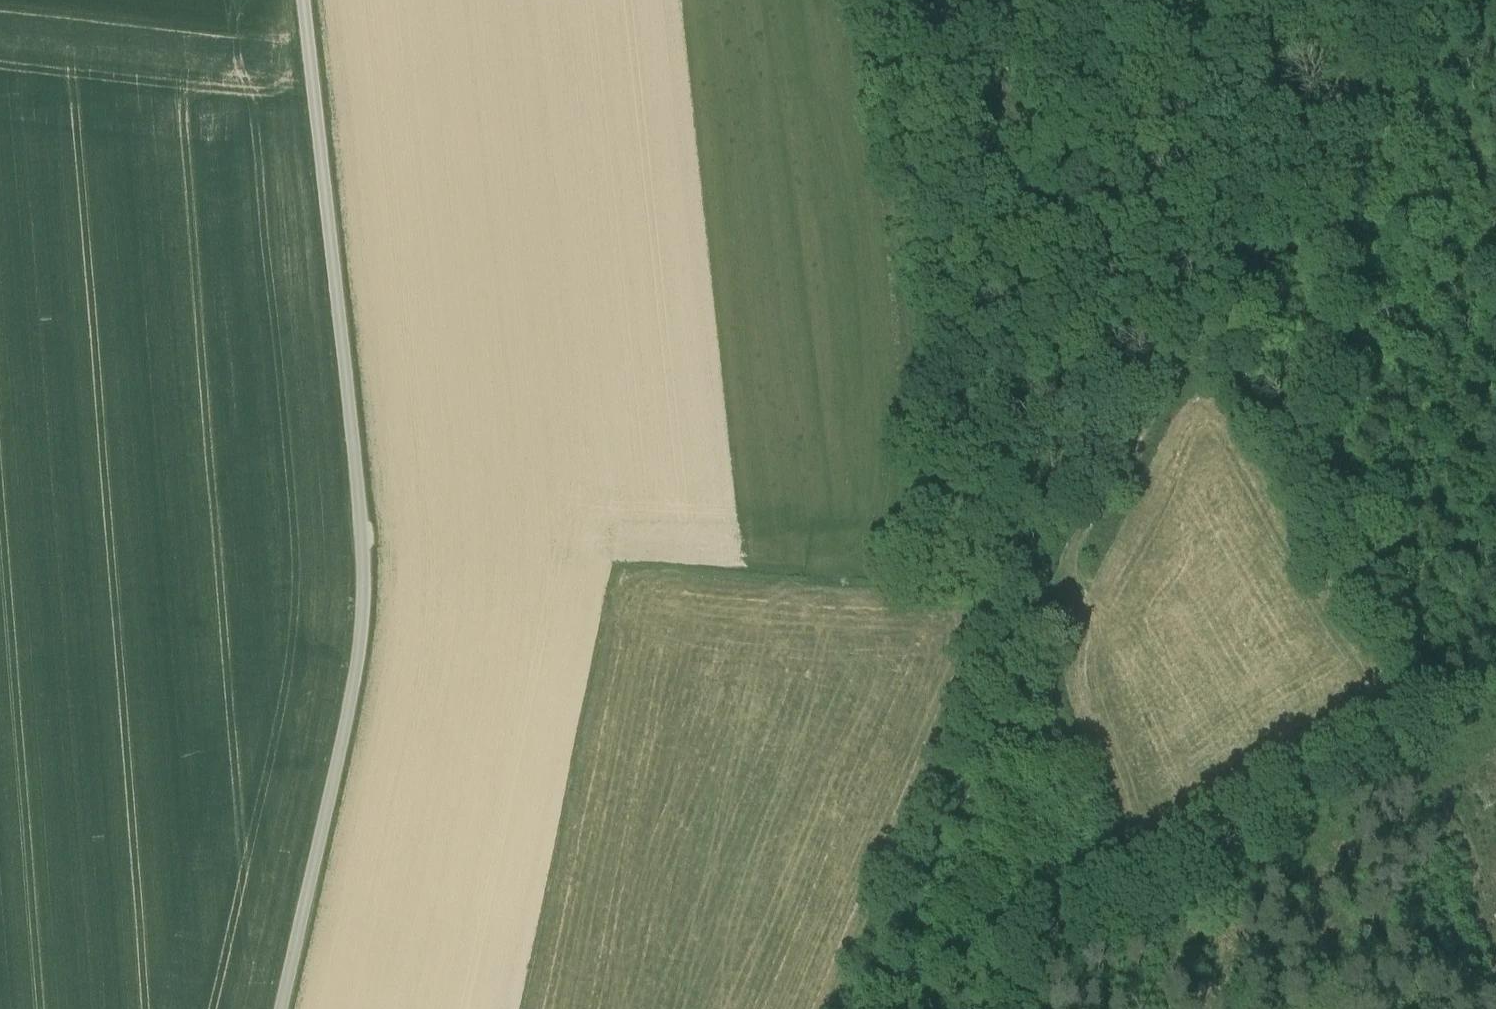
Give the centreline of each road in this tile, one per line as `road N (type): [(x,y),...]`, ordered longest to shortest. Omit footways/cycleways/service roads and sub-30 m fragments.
road 1 (unclassified): [(303,0),(363,593),(354,685),(281,1008)]

